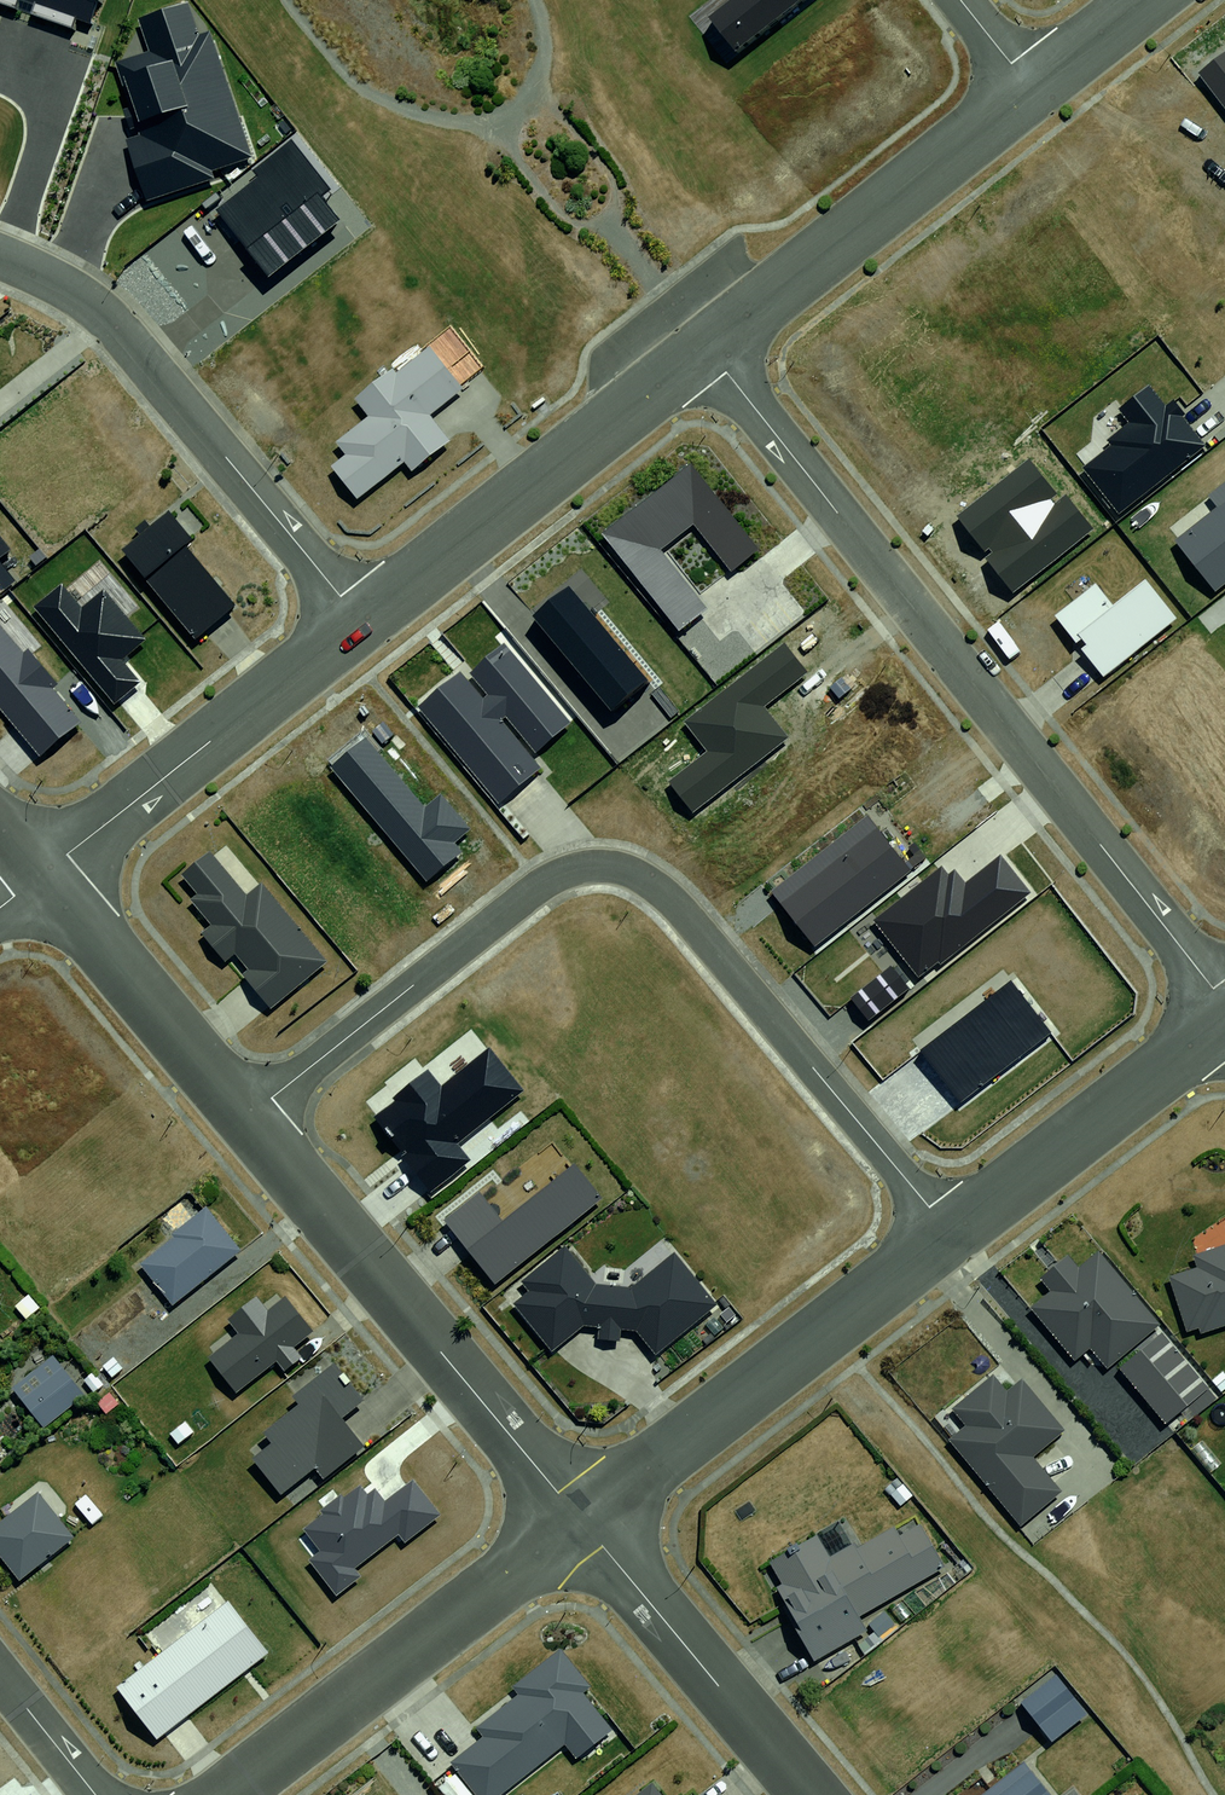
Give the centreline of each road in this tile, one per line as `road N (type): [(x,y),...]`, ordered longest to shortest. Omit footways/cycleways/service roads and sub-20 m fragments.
road 1 (residential): [(951,1231),(678,907),(627,871),(586,866),(554,877),(245,1116)]
road 2 (residential): [(1224,1003),(706,349)]
road 3 (residential): [(245,1116),(579,1519)]
road 4 (residential): [(0,255),(86,301),(109,324),(361,622)]
road 5 (residential): [(579,1519),(951,1231)]
road 6 (residential): [(225,1794),(579,1519)]
road 7 (residential): [(361,622),(706,349)]
road 8 (residential): [(706,349),(1029,88)]
road 9 (residential): [(41,874),(361,622)]
road 10 (residential): [(579,1519),(810,1794)]
road 11 (residential): [(951,1231),(1224,1023)]
road 12 (residential): [(41,874),(245,1116)]
road 13 (residential): [(0,1675),(96,1794)]
road 14 (residential): [(1029,88),(1141,0)]

